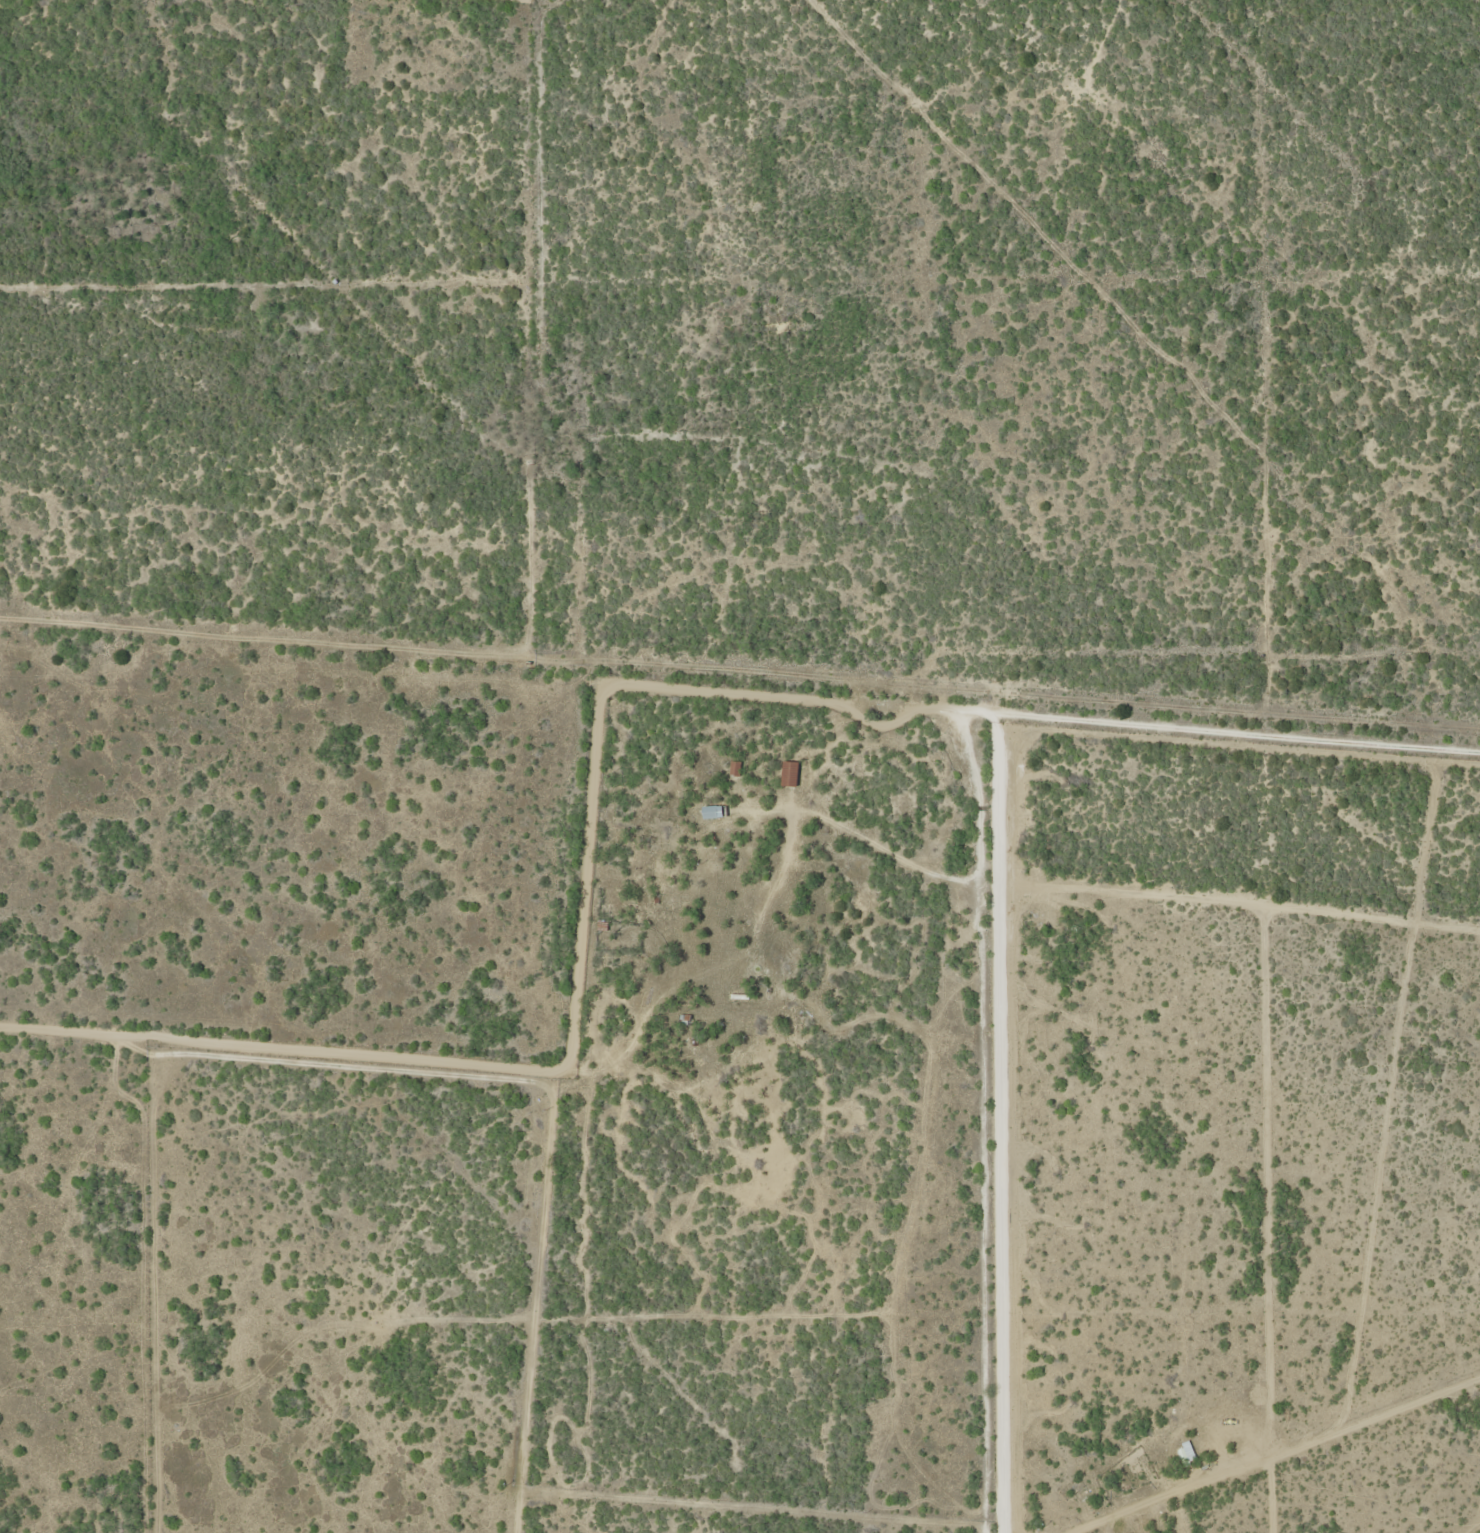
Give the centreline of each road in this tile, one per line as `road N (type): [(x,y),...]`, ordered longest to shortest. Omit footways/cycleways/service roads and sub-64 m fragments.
road 1 (residential): [(744,857),(721,896),(730,972),(759,1020),(749,1059),(725,1073),(396,1035),(0,1014)]
road 2 (residential): [(701,455),(549,421),(534,397),(536,0)]

